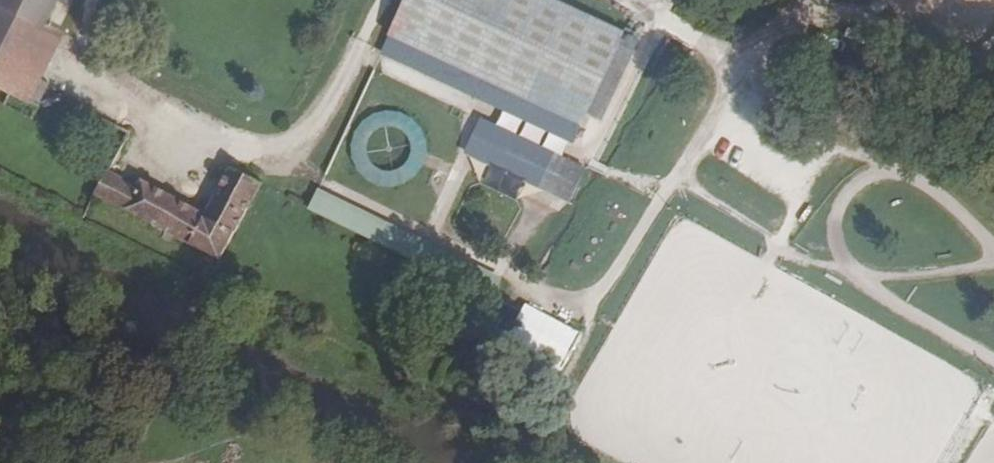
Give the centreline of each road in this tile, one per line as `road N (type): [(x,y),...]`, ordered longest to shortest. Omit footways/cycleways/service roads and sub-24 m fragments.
road 1 (track): [(738,60),(720,109),(604,286),(586,301),(533,290),(504,274)]
road 2 (track): [(666,192),(500,120)]

